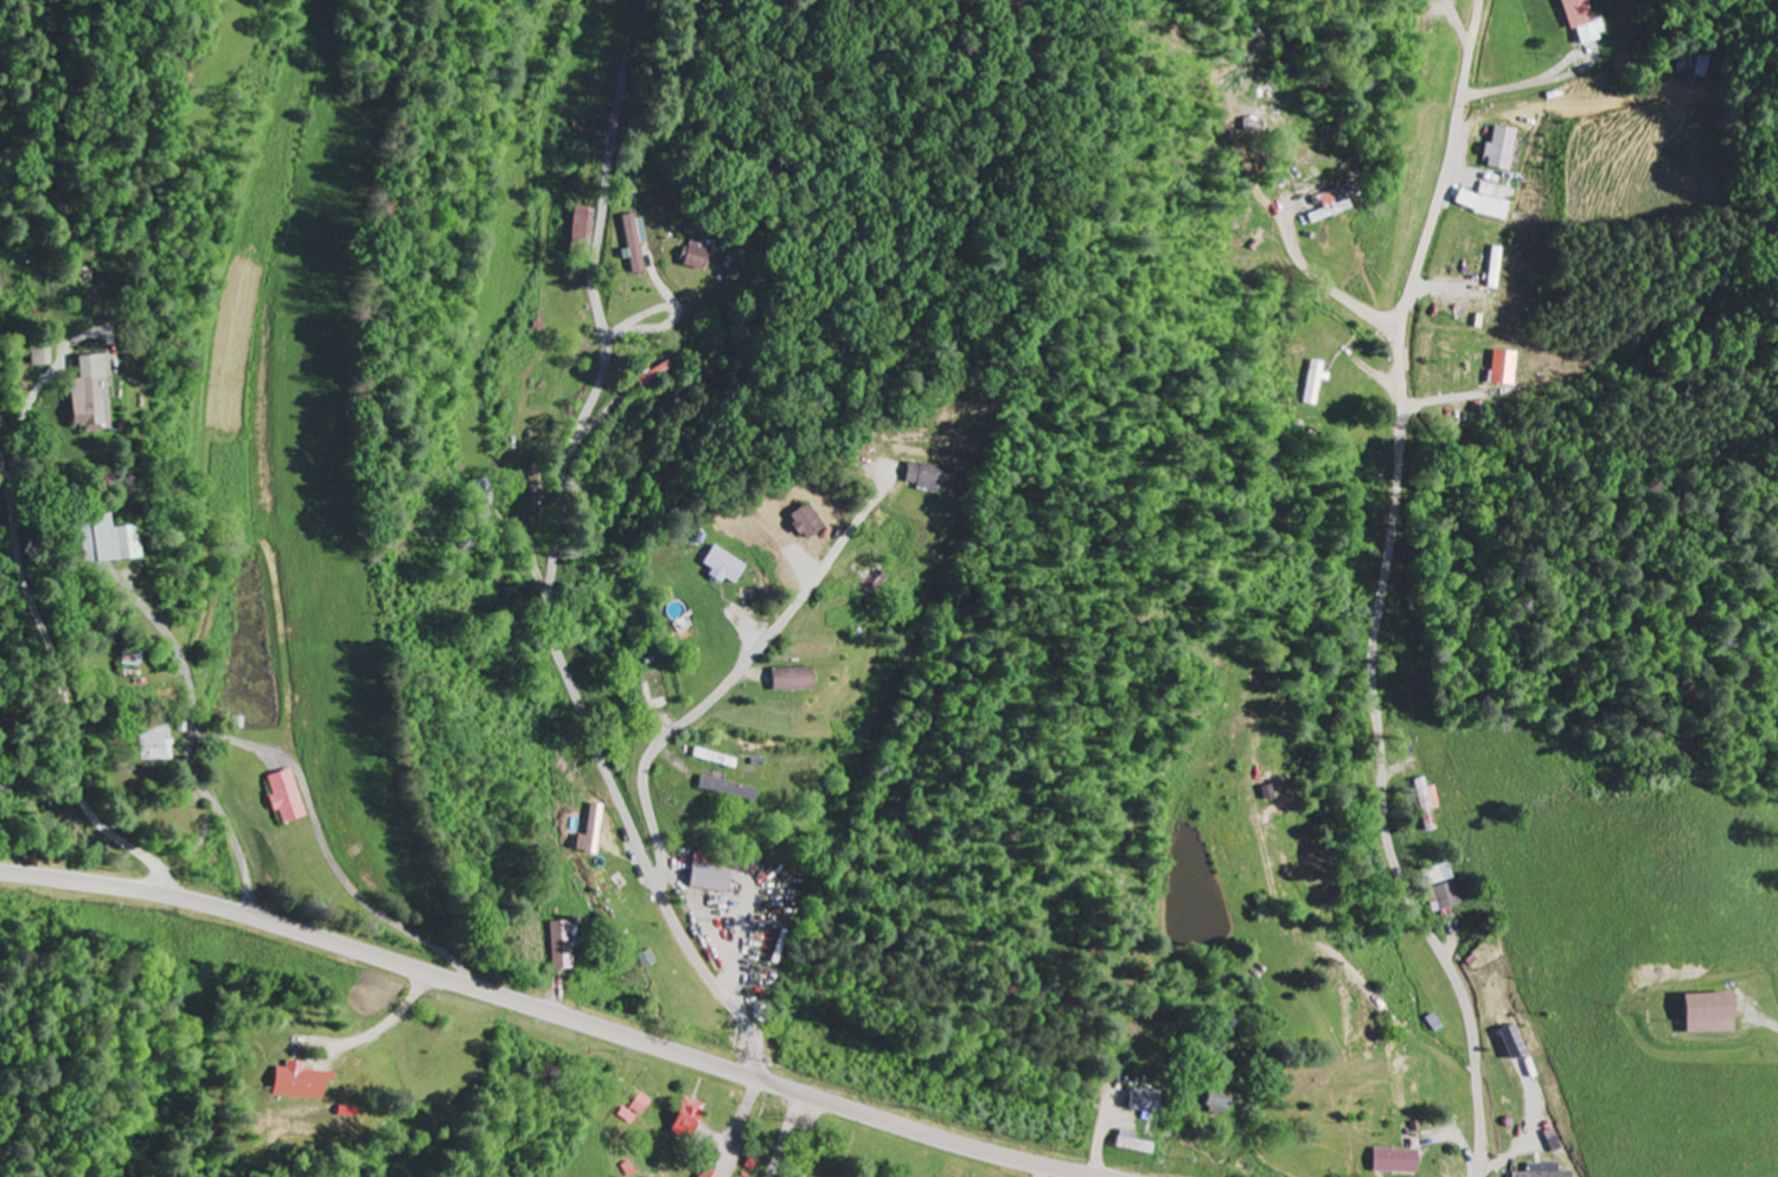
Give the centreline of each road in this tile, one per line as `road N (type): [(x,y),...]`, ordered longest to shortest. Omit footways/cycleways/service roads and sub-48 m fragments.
road 1 (residential): [(1481,1176),(1471,1011),(1398,864),(1375,674),(1403,449),(1405,315),(1446,180),(1481,0)]
road 2 (secondary): [(1104,1176),(971,1147),(164,891),(0,872)]
road 3 (residential): [(759,1079),(750,1025),(680,934),(552,634),(565,461),(597,386),(591,281),(620,57),(643,0)]
road 4 (residential): [(164,891),(149,865),(91,813),(75,787),(63,695),(11,527),(23,415),(62,359)]

